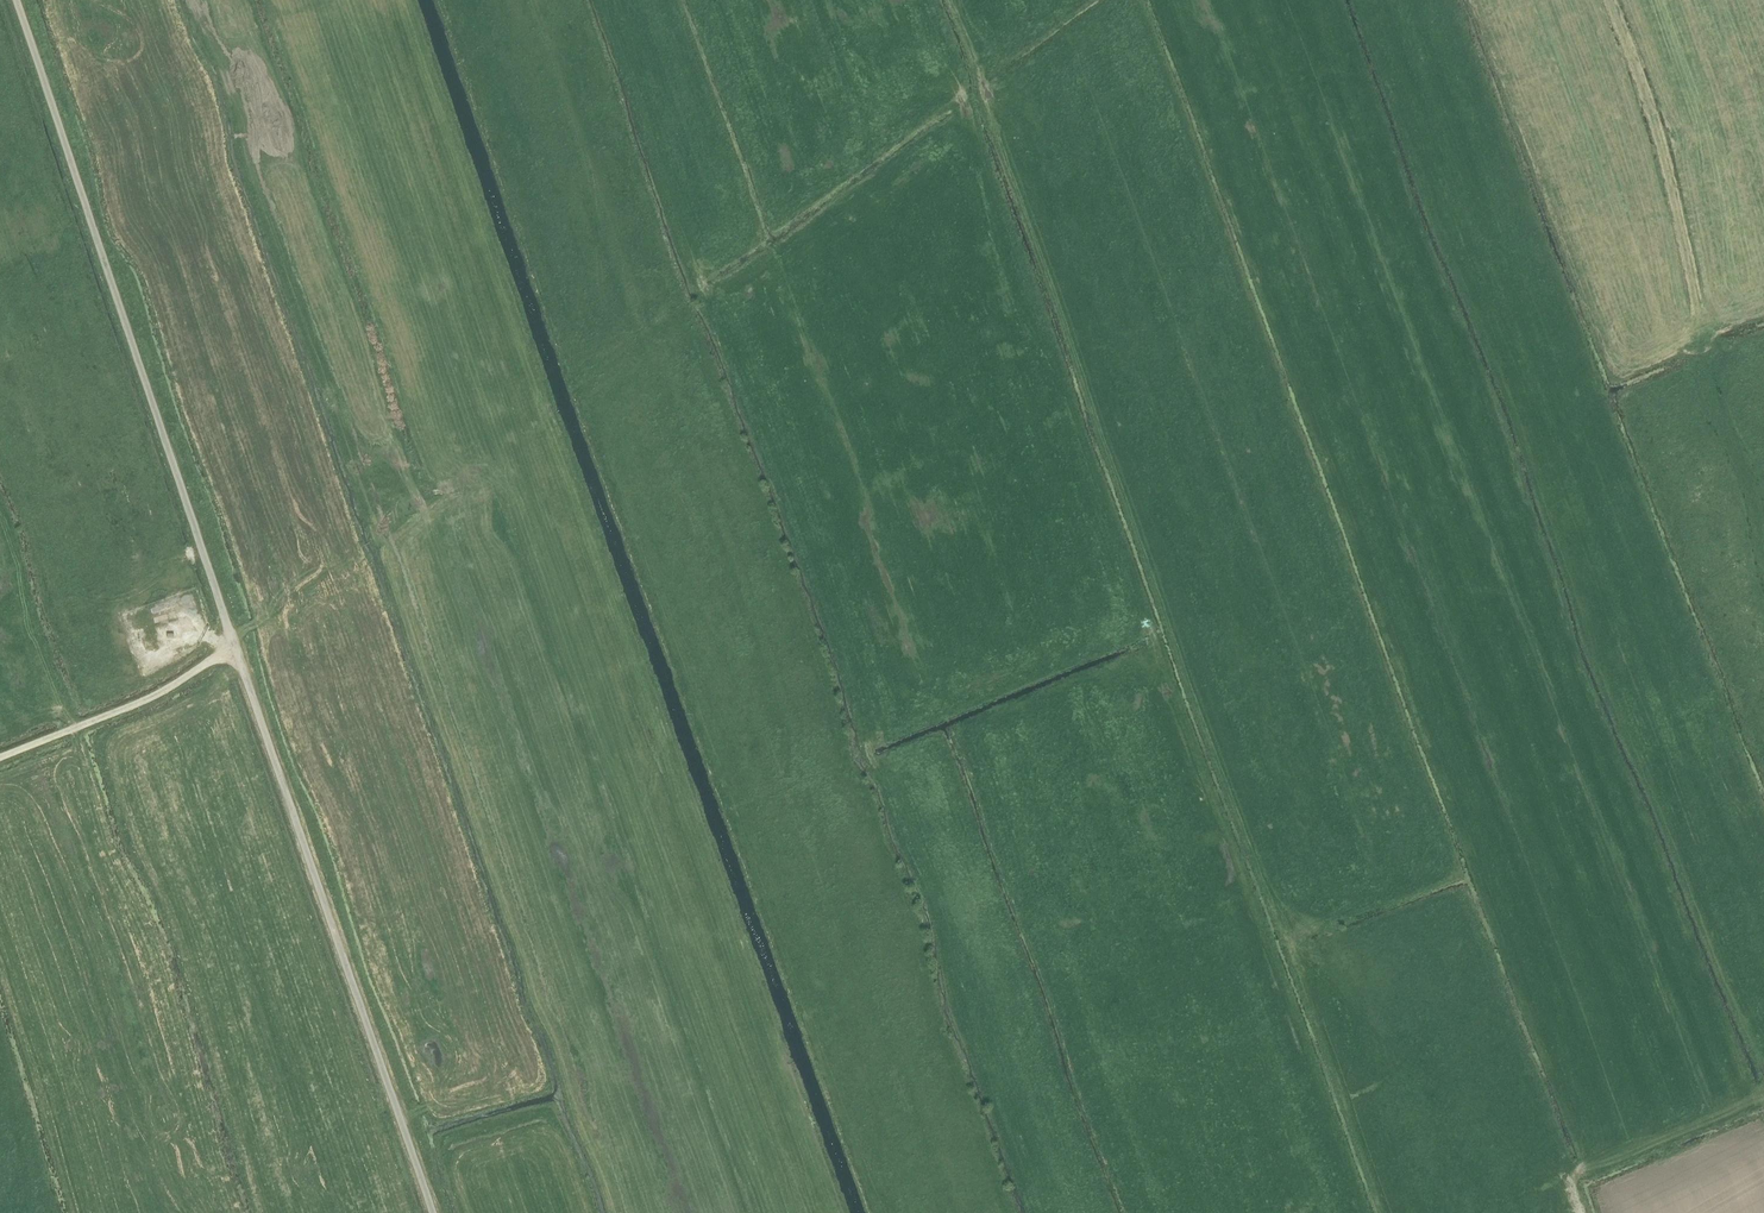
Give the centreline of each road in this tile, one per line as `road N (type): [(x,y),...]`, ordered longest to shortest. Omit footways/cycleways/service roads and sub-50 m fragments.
road 1 (unclassified): [(437,1212),(236,649),(20,0)]
road 2 (track): [(0,760),(144,705),(236,649)]

